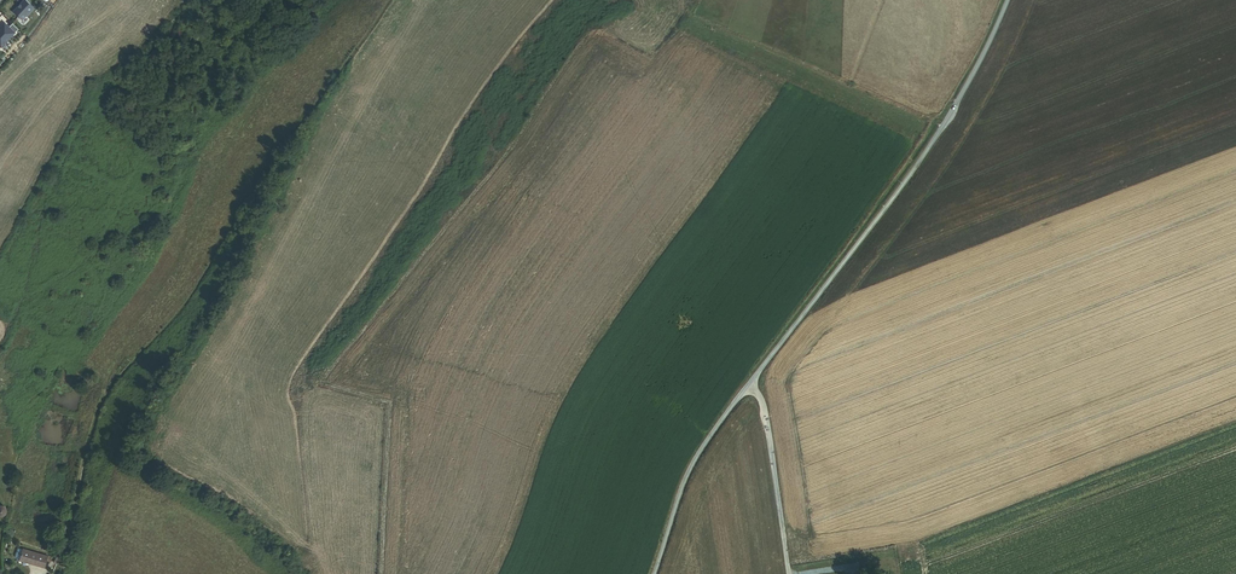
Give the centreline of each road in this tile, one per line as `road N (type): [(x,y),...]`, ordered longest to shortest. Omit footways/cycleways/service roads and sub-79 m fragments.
road 1 (unclassified): [(1011,0),(918,167),(697,456),(654,573)]
road 2 (track): [(58,573),(108,393),(196,291),(283,148),(388,0)]

